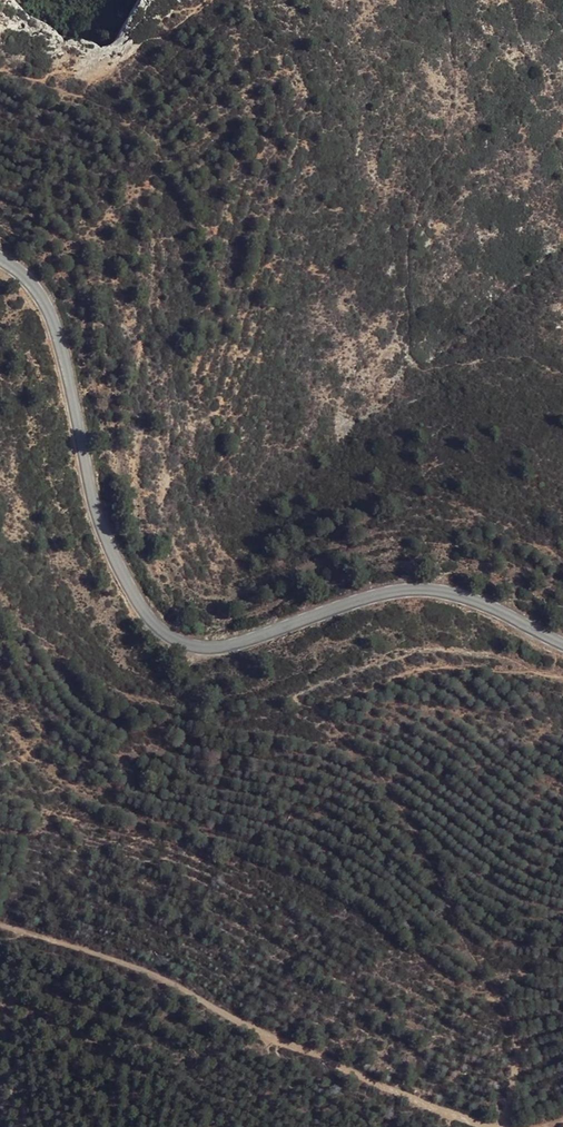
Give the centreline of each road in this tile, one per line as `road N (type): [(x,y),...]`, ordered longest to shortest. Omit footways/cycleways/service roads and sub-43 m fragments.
road 1 (tertiary): [(0,259),(34,287),(49,313),(98,519),(129,588),(161,632),(217,648),(375,595),(428,590),(473,601),(562,644)]

